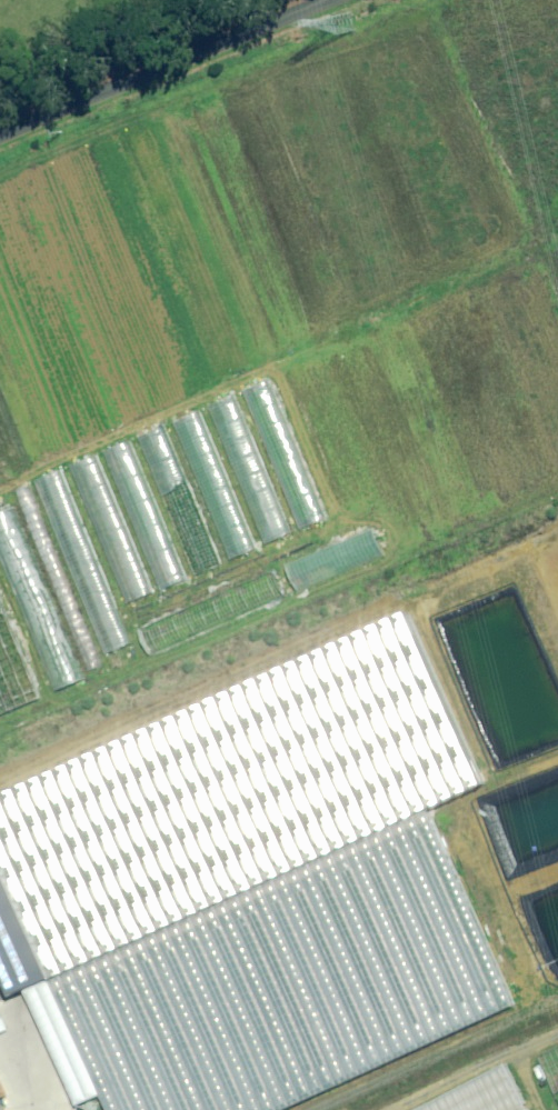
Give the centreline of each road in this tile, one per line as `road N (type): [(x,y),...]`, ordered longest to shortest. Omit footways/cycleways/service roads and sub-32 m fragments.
road 1 (unclassified): [(0,142),(338,0)]

